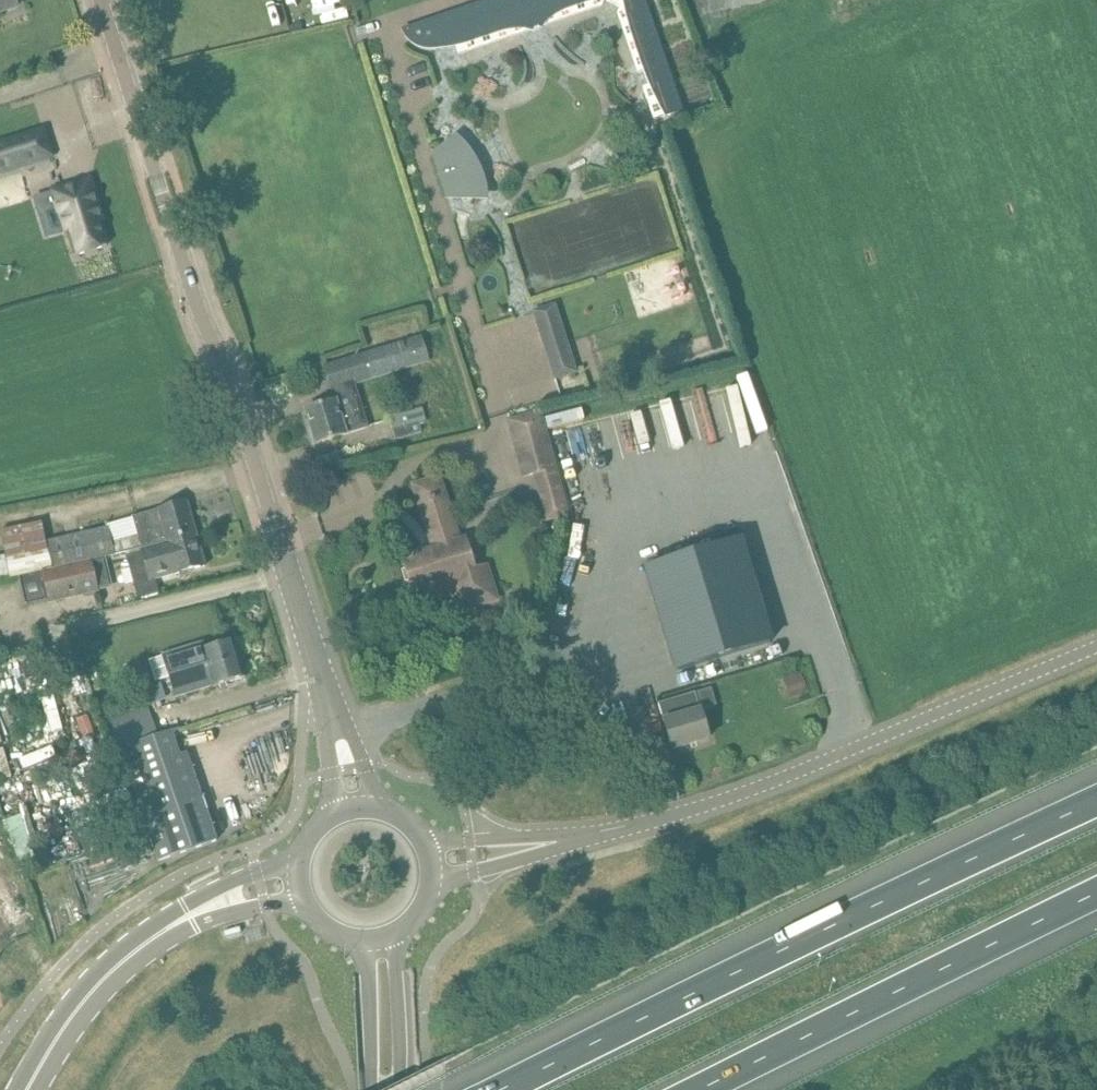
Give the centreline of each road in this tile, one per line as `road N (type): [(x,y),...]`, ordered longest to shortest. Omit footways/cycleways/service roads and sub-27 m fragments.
road 1 (tertiary): [(350,805),(315,653),(104,0)]
road 2 (motorway): [(1096,803),(499,1089)]
road 3 (motorway): [(703,1089),(1096,895)]
road 4 (unclassified): [(709,807),(1096,650)]
road 5 (unclassified): [(709,807),(553,839),(426,841)]
road 6 (unclassified): [(434,886),(709,807)]
road 7 (tertiary): [(296,856),(150,930),(78,1011)]
road 8 (tertiary): [(78,1011),(148,951),(196,926),(297,897)]
road 9 (tertiary): [(399,1089),(396,938)]
road 10 (tertiary): [(360,946),(369,1089)]

